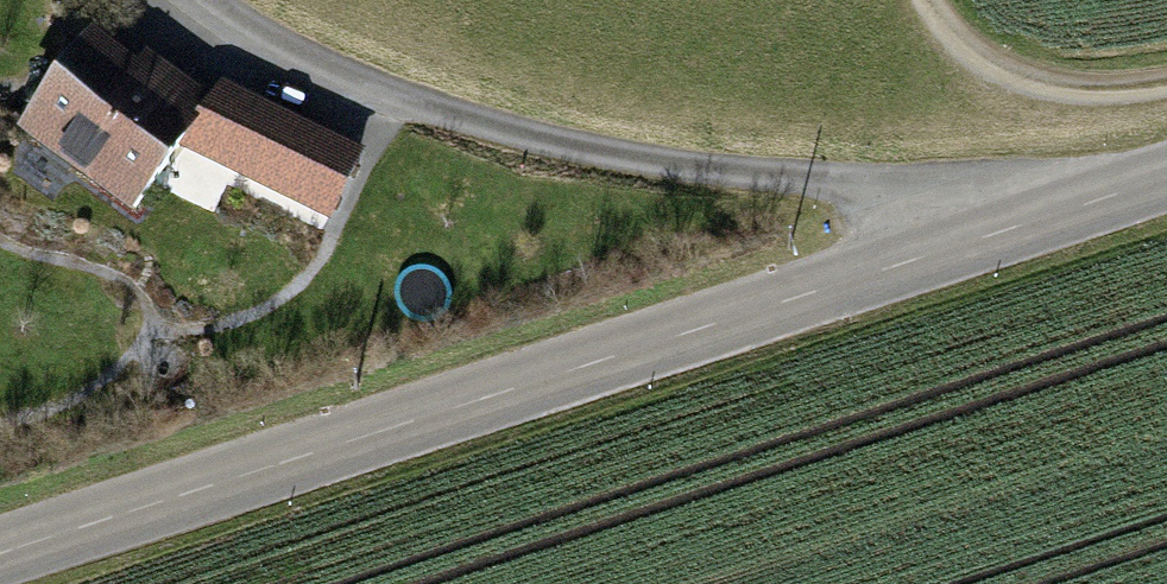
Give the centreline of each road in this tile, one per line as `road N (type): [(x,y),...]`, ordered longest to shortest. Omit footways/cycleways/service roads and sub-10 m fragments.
road 1 (tertiary): [(1166,179),(0,546)]
road 2 (track): [(204,0),(355,85),(642,163),(873,180),(1005,233)]
road 3 (track): [(1166,83),(1079,90),(1007,77),(954,41),(929,0)]

